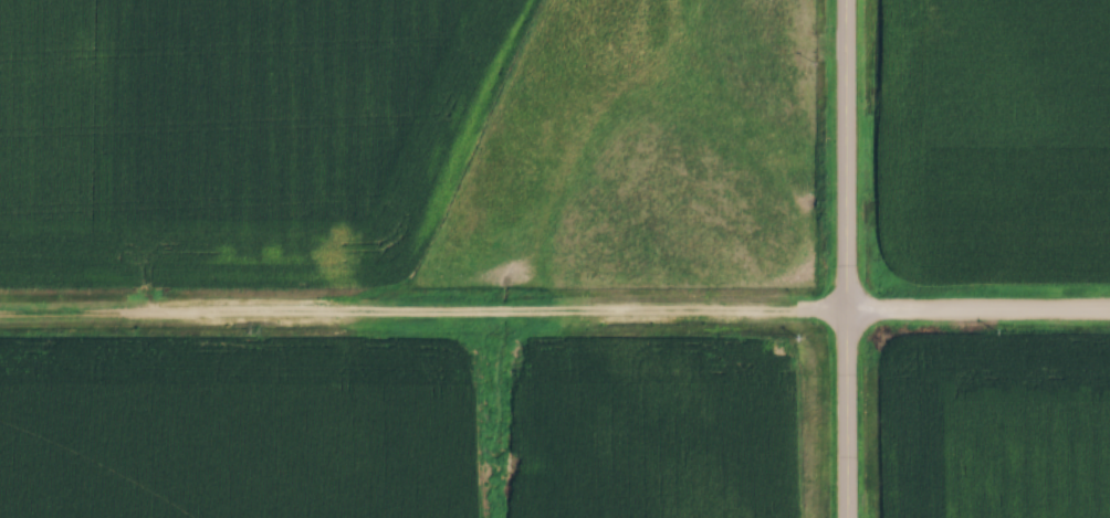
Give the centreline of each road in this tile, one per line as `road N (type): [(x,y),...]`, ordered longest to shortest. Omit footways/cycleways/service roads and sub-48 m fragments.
road 1 (residential): [(0,317),(848,316)]
road 2 (tertiary): [(849,517),(845,0)]
road 3 (tertiary): [(848,316),(1109,315)]

